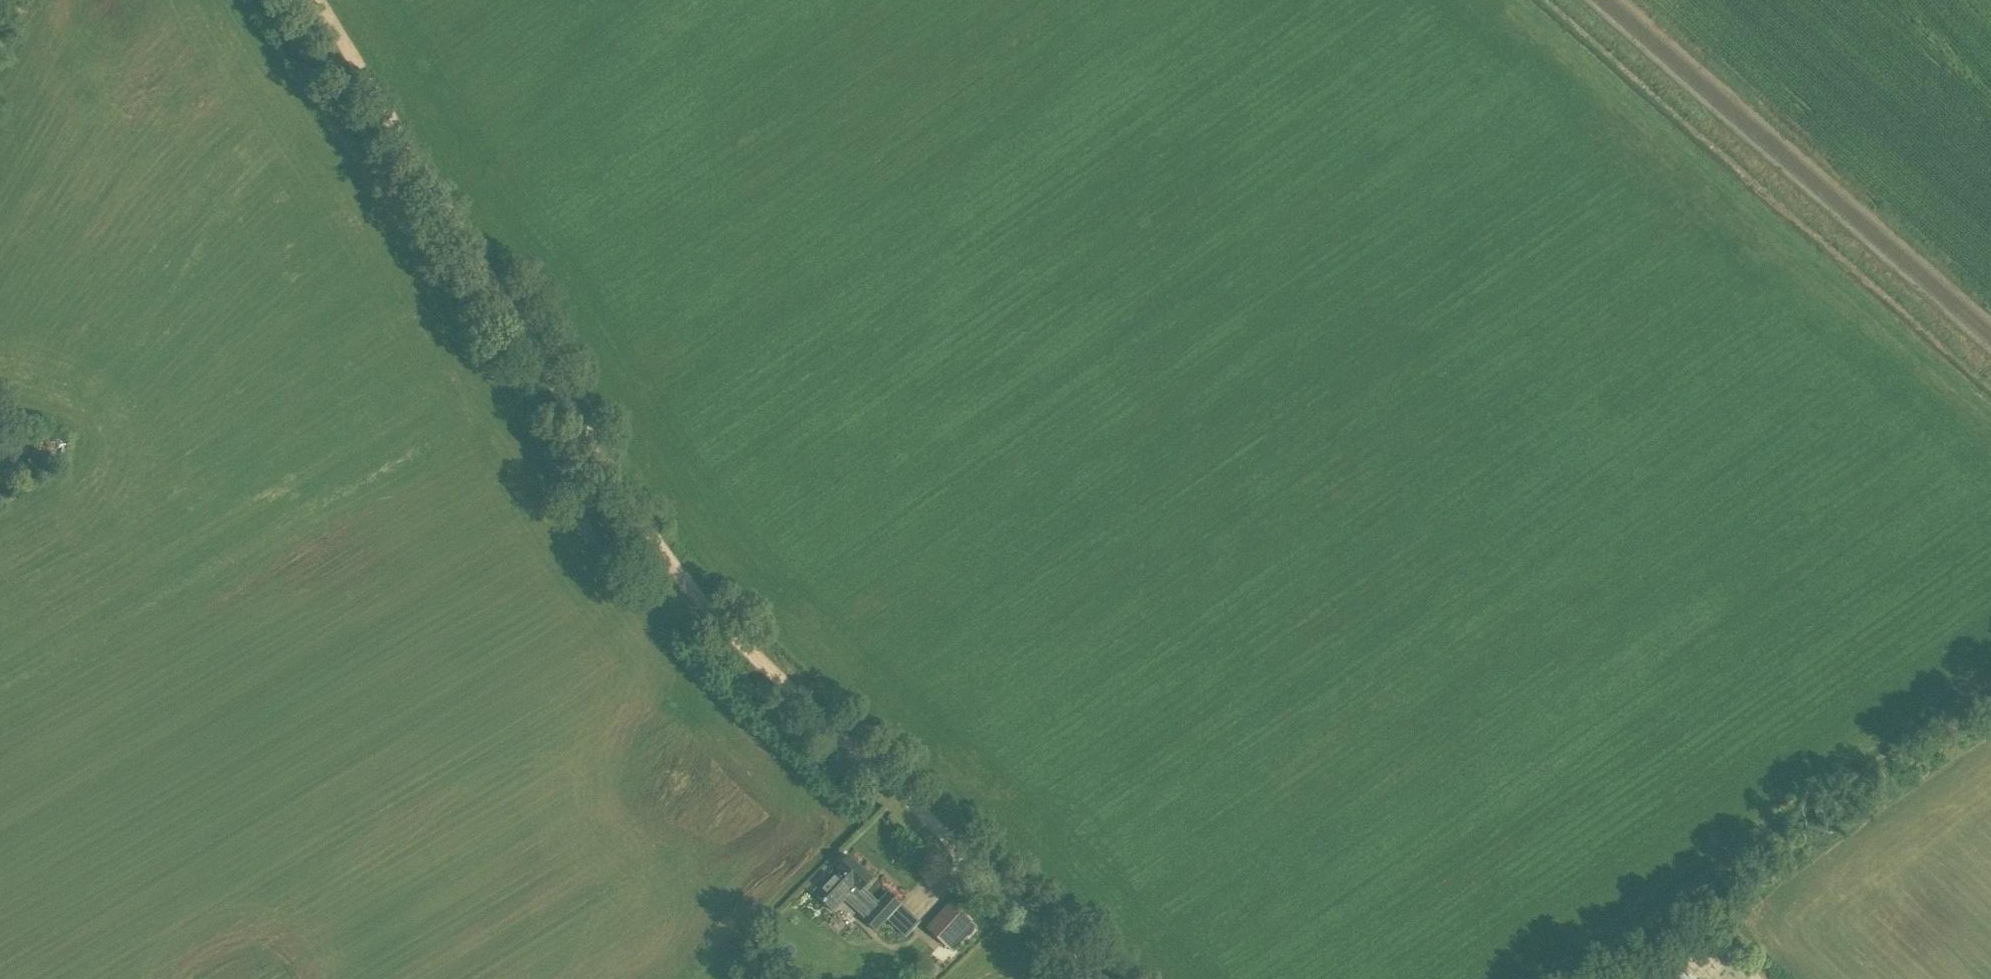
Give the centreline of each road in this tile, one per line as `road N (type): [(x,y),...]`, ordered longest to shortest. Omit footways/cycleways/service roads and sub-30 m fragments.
road 1 (track): [(310,0),(681,591),(1091,978)]

